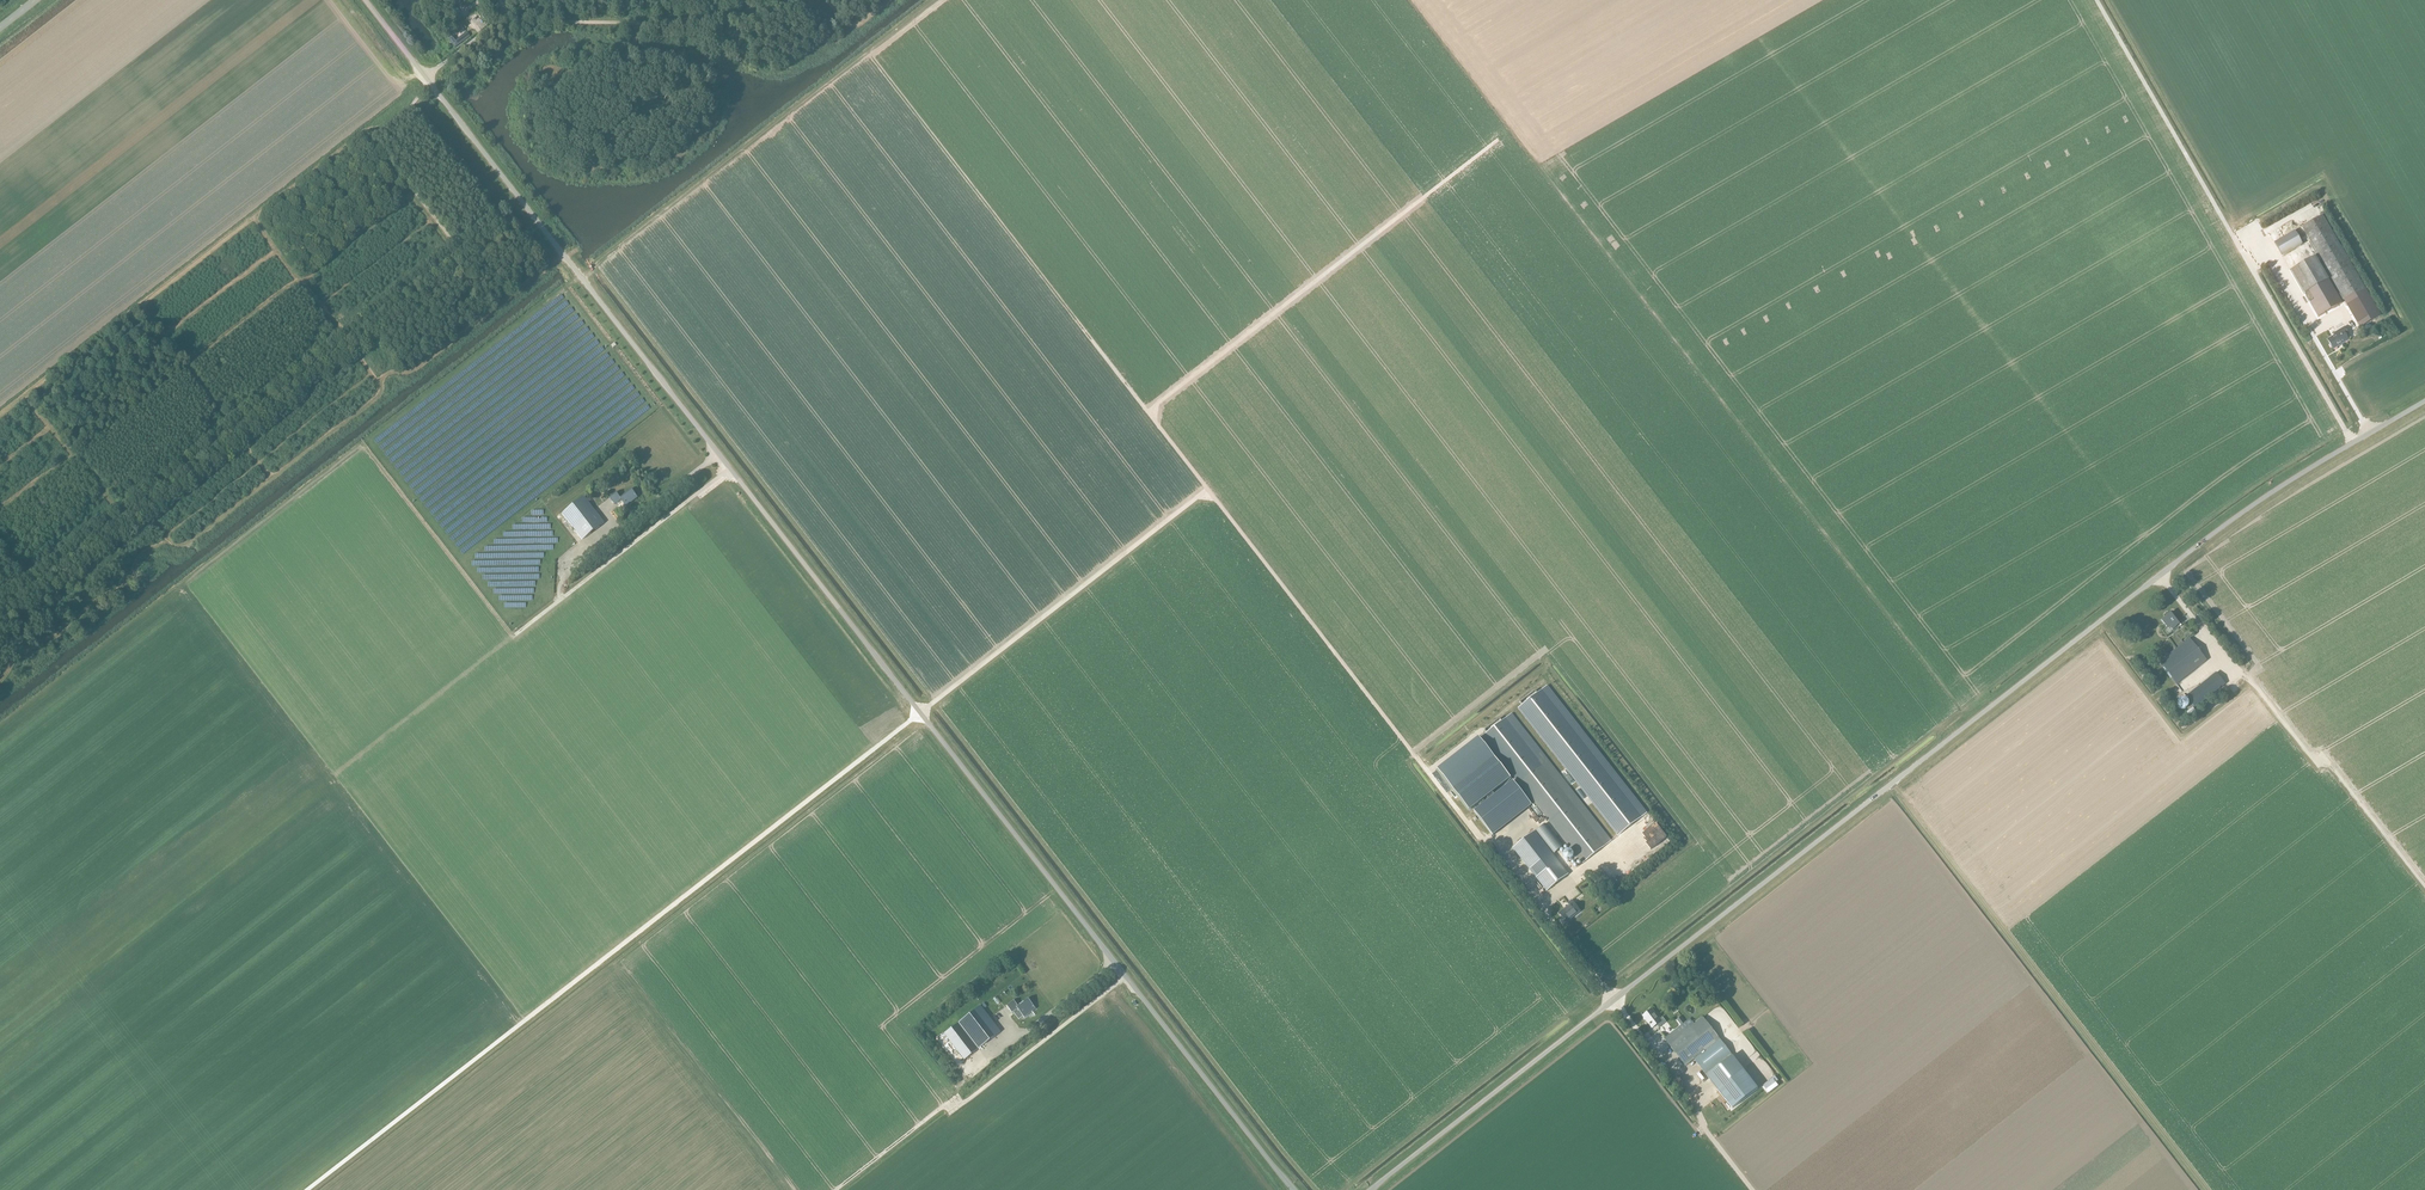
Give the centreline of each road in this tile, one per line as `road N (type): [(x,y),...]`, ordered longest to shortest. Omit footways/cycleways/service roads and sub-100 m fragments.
road 1 (unclassified): [(1295,1189),(363,0)]
road 2 (unclassified): [(1367,1189),(2215,532),(2424,401)]
road 3 (track): [(0,613),(76,571),(457,273),(460,251),(373,136),(431,86)]
road 4 (track): [(797,0),(746,20),(517,23)]
road 5 (track): [(1125,977),(964,1103),(950,1101)]

